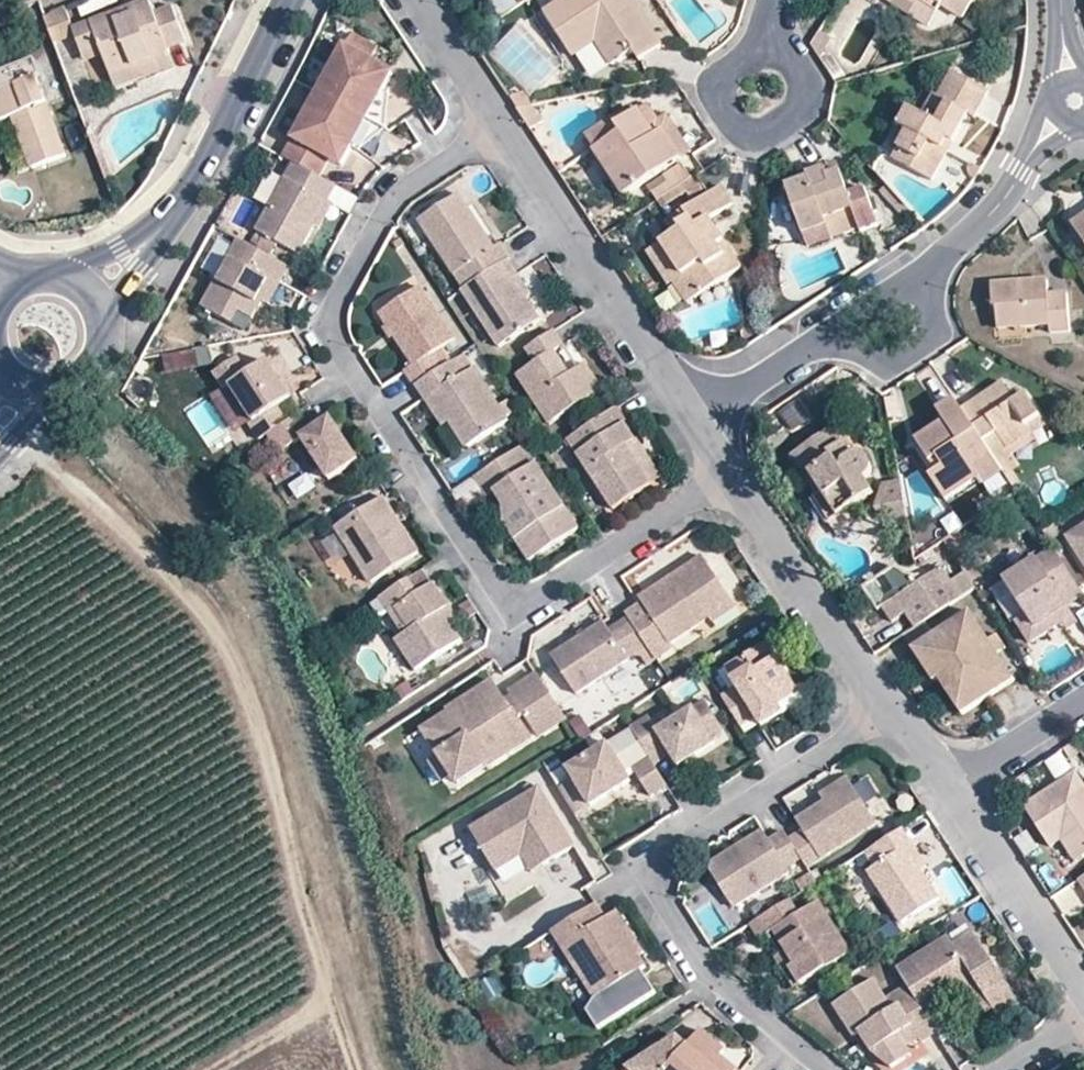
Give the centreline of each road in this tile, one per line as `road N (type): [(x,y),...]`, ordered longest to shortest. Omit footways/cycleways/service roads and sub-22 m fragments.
road 1 (residential): [(497,132),(384,206),(331,315),(342,355),(486,582),(513,602),(548,597),(727,480)]
road 2 (residential): [(815,1069),(714,988),(659,903),(652,869),(675,839),(888,705)]
road 3 (residential): [(497,132),(689,422)]
road 4 (residential): [(727,480),(888,705)]
road 5 (residential): [(947,791),(1083,990)]
road 6 (residential): [(764,51),(721,82),(717,99),(741,134),(760,135),(795,114),(798,73),(785,57)]
road 7 (residential): [(1075,101),(1005,198),(922,270)]
road 8 (residential): [(834,328),(873,370),(895,370),(938,344),(943,324),(922,270)]
road 9 (tertiary): [(195,169),(139,232),(41,279)]
road 10 (tertiary): [(281,0),(195,169)]
road 11 (tertiary): [(101,325),(195,169)]
road 12 (residential): [(834,328),(689,422)]
road 13 (residential): [(1083,701),(947,791)]
road 14 (residential): [(418,0),(497,132)]

